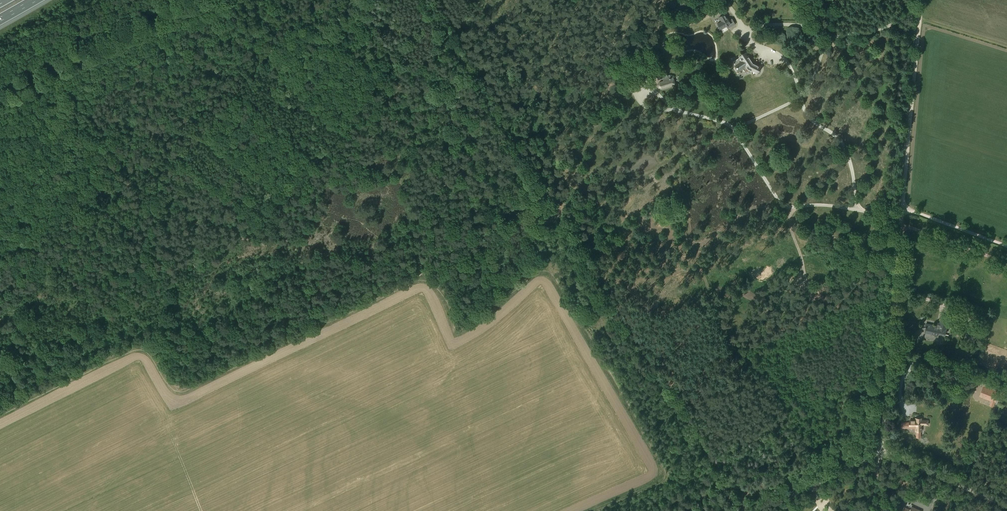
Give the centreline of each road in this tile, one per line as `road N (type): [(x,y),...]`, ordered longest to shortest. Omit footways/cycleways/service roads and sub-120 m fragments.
road 1 (track): [(744,510),(449,42)]
road 2 (track): [(881,453),(921,0)]
road 3 (track): [(651,108),(650,124),(677,162),(691,240),(731,344),(748,346),(873,295)]
road 4 (track): [(690,236),(632,244),(621,208),(564,172),(558,124),(479,0)]
road 5 (track): [(0,97),(191,0)]
road 6 (track): [(144,347),(0,414)]
road 7 (unclassified): [(1006,505),(894,455),(860,463)]
road 8 (track): [(596,195),(734,129)]
road 9 (track): [(557,213),(422,274)]
road 10 (track): [(606,51),(643,27),(695,23),(730,6)]
road 11 (track): [(527,0),(596,113)]

